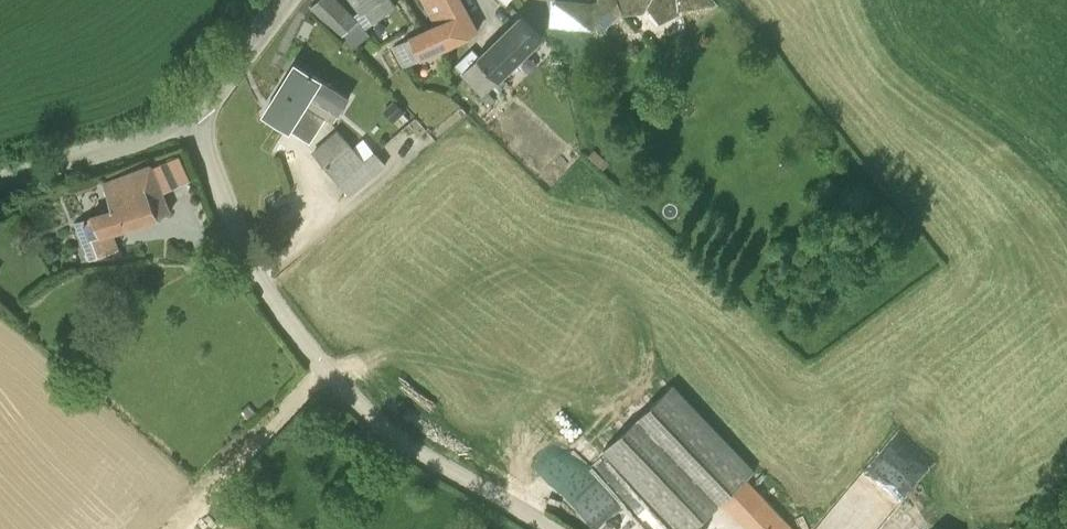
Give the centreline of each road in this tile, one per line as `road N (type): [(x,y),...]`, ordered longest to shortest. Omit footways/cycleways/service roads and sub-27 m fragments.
road 1 (unclassified): [(552,528),(402,443),(341,387),(253,267),(192,114)]
road 2 (tertiary): [(0,182),(192,114)]
road 3 (track): [(200,528),(329,372)]
road 4 (tertiary): [(192,114),(283,0)]

